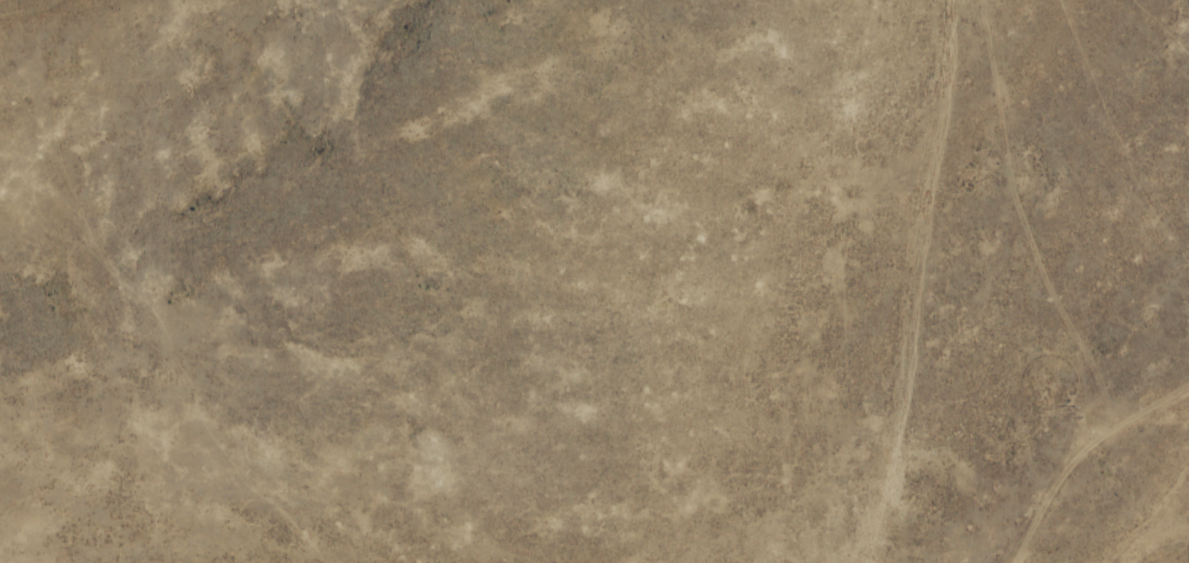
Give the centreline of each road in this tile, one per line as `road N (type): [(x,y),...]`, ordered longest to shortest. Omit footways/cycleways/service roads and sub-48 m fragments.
road 1 (track): [(1188,427),(1038,509),(1007,562)]

